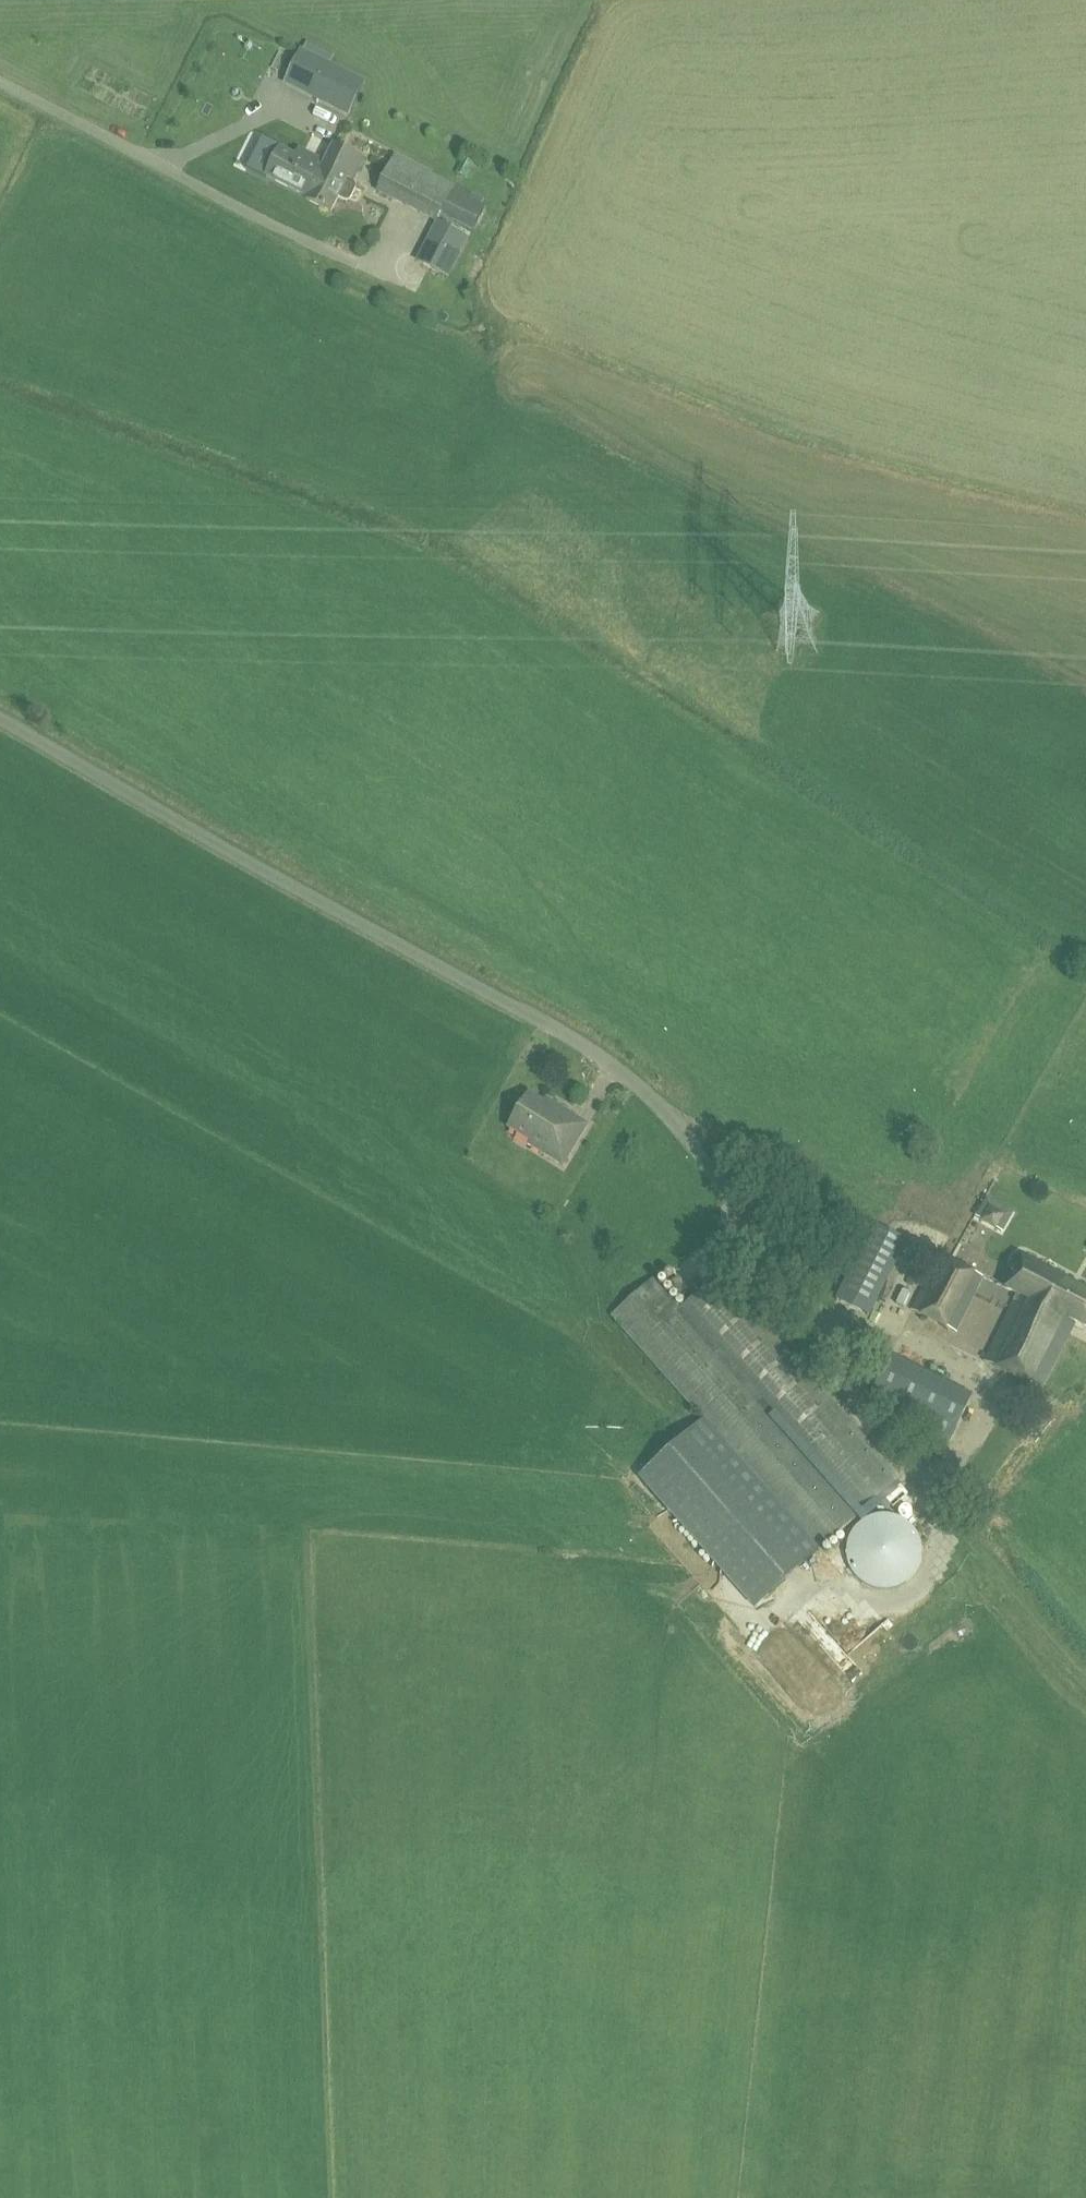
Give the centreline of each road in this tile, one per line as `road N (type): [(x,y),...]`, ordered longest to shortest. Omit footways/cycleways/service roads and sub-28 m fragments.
road 1 (unclassified): [(0,716),(652,1093),(824,1324),(869,1420),(958,1540)]
road 2 (unclassified): [(0,82),(253,219),(421,297)]
road 3 (track): [(958,1540),(1085,1674)]

